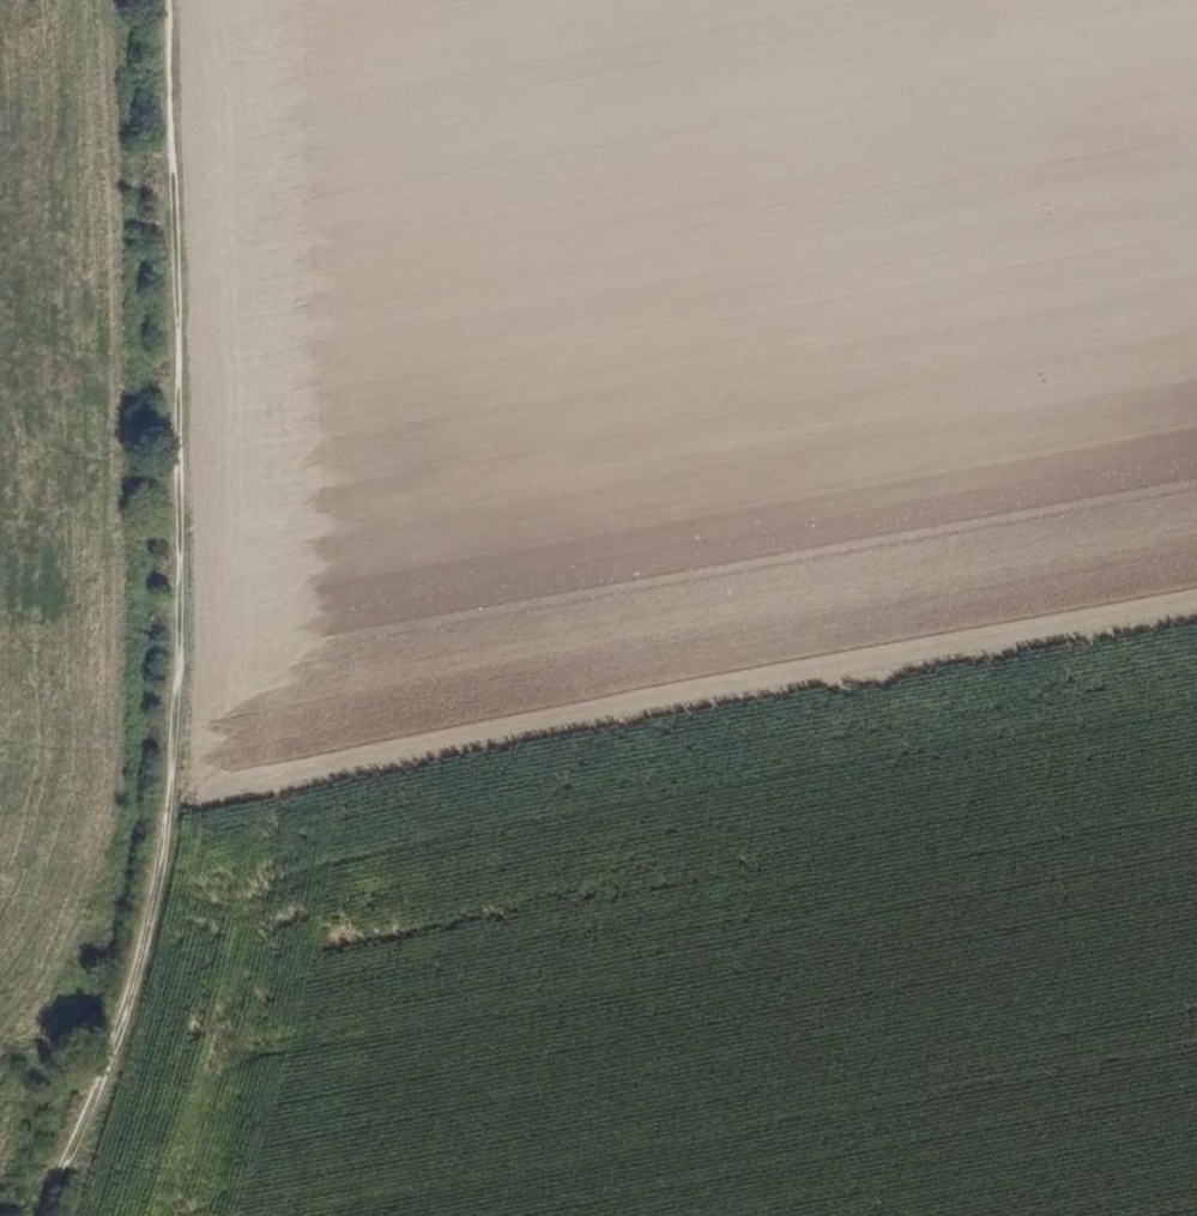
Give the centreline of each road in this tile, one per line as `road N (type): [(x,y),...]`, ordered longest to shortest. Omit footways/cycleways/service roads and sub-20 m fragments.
road 1 (track): [(42,1215),(130,999),(169,810),(179,462),(168,0)]

